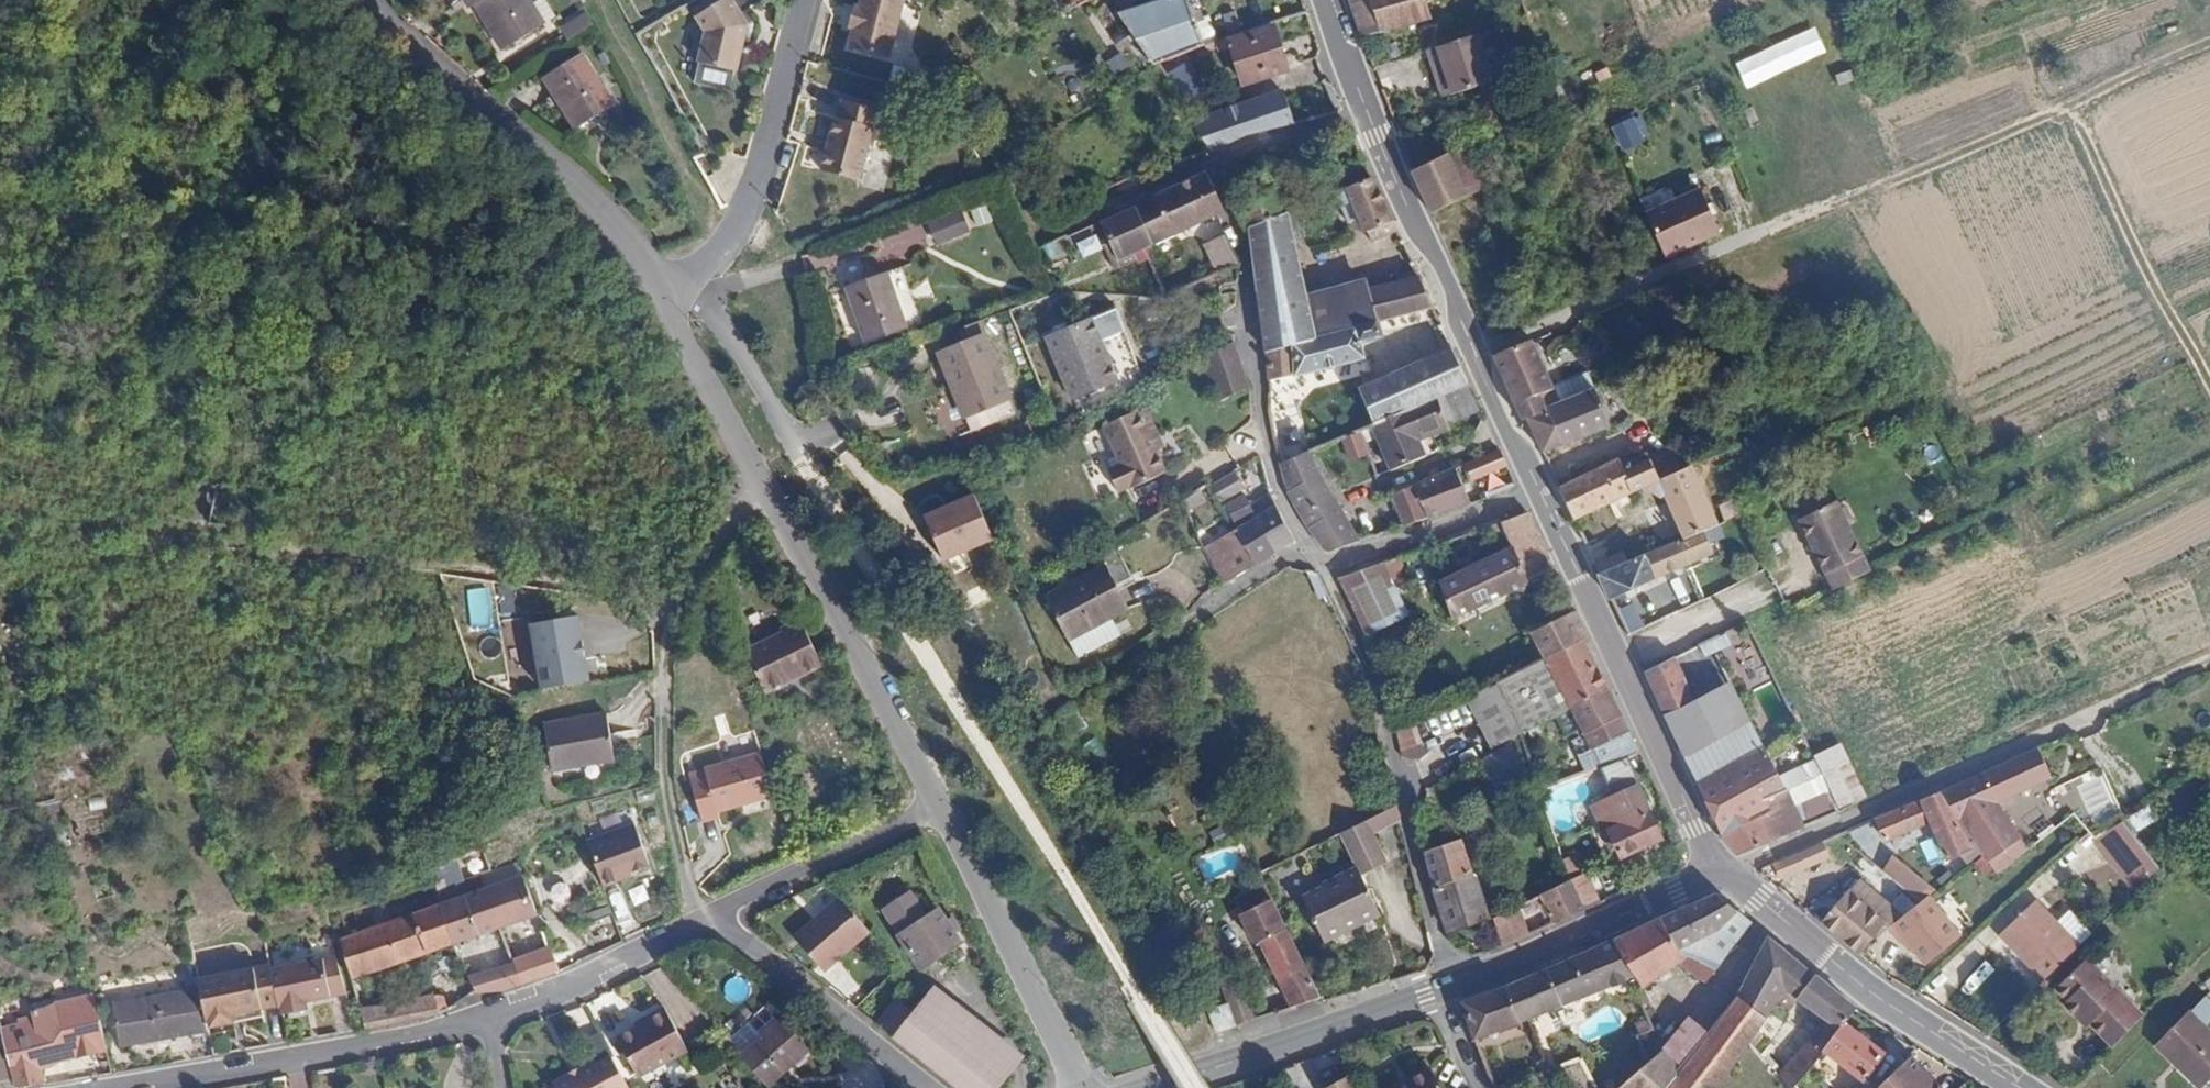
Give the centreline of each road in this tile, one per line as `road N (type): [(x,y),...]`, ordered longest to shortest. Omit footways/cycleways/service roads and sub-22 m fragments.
road 1 (unclassified): [(940,807),(659,292)]
road 2 (track): [(1768,231),(2071,107),(2209,40)]
road 3 (track): [(253,555),(471,564),(583,582),(671,615)]
road 4 (unclassified): [(659,292),(554,165),(427,65),(372,0)]
road 5 (tertiary): [(1556,527),(1723,873)]
road 6 (tertiary): [(1723,873),(1883,1000),(2020,1087)]
road 7 (unclassified): [(1723,873),(2058,729)]
road 8 (residential): [(489,1018),(140,1087)]
road 9 (residential): [(796,0),(788,71),(734,228),(702,270),(659,292)]
road 10 (unclassified): [(1473,353),(1768,231)]
road 11 (track): [(2209,388),(2071,107)]
road 12 (unclassified): [(1079,1087),(940,807)]
road 13 (track): [(671,615),(662,640),(665,784),(701,917)]
road 14 (unclassified): [(1441,989),(1723,873)]
road 15 (unclassified): [(1156,1087),(1441,989)]
road 16 (residential): [(929,1087),(715,909)]
road 17 (residential): [(715,909),(586,978),(489,1018)]
road 18 (residential): [(940,807),(715,909)]
road 19 (track): [(253,555),(186,575),(95,643),(46,649)]
road 20 (tertiary): [(1330,0),(1409,214)]
road 21 (tertiary): [(1556,527),(1473,353)]
road 22 (track): [(755,466),(671,615)]
road 23 (track): [(2058,729),(2209,661)]
road 24 (tertiary): [(1473,353),(1437,255),(1409,214)]

